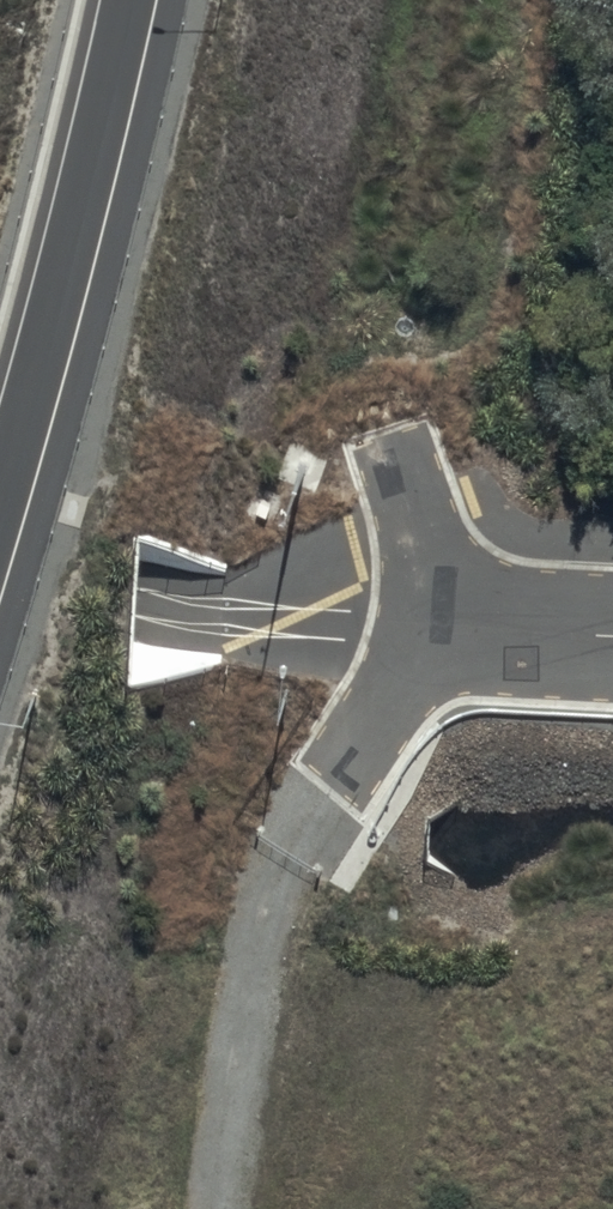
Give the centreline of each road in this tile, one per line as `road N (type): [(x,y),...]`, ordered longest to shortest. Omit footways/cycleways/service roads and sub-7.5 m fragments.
road 1 (trunk): [(127,0),(0,501)]
road 2 (track): [(222,1208),(262,926),(284,864),(329,792)]
road 3 (unclassified): [(329,792),(441,628)]
road 4 (unclassified): [(388,437),(441,628)]
road 5 (unclassified): [(441,628),(612,637)]

